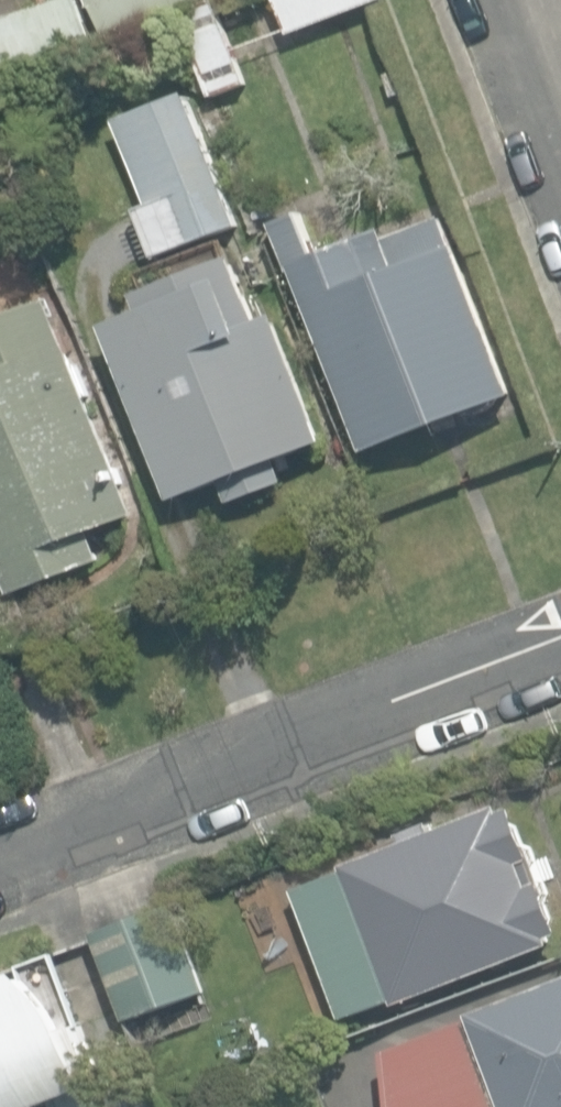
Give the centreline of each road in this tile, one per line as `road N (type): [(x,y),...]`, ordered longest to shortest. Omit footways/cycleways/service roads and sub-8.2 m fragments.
road 1 (residential): [(0,858),(560,641)]
road 2 (residential): [(560,126),(511,0)]

